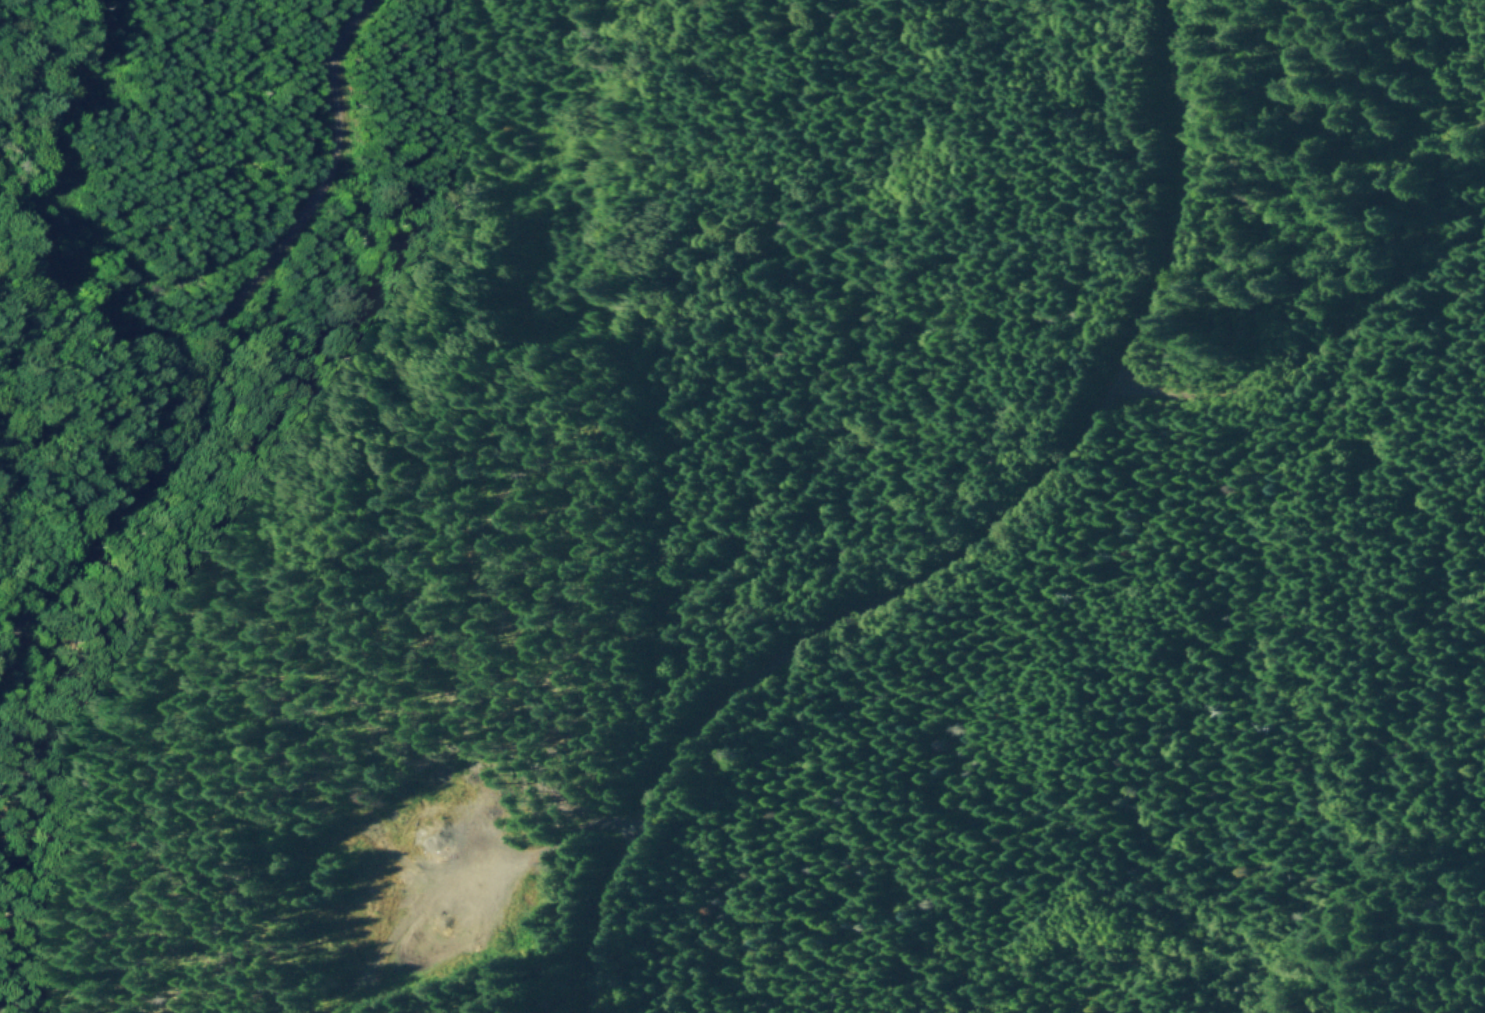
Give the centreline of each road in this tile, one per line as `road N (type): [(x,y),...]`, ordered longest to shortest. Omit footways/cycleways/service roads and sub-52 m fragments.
road 1 (residential): [(591,1012),(598,952),(632,845),(688,752),(807,638),(947,561),(1066,453),(1140,332),(1162,161),(1156,0)]
road 2 (track): [(0,619),(150,456),(309,0)]

